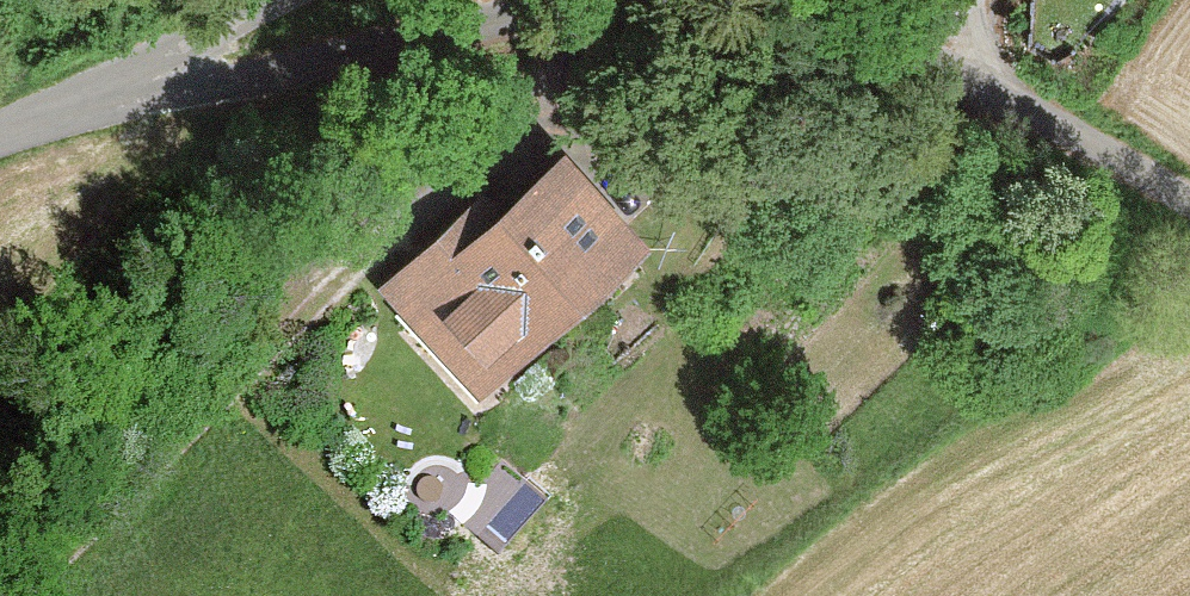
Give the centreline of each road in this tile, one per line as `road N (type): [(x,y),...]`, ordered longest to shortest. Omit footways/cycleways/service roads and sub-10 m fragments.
road 1 (unclassified): [(138,76),(550,13),(740,17),(902,33),(985,64)]
road 2 (unclassified): [(985,64),(1189,204)]
road 3 (residential): [(269,0),(138,76)]
road 4 (residential): [(138,76),(0,131)]

